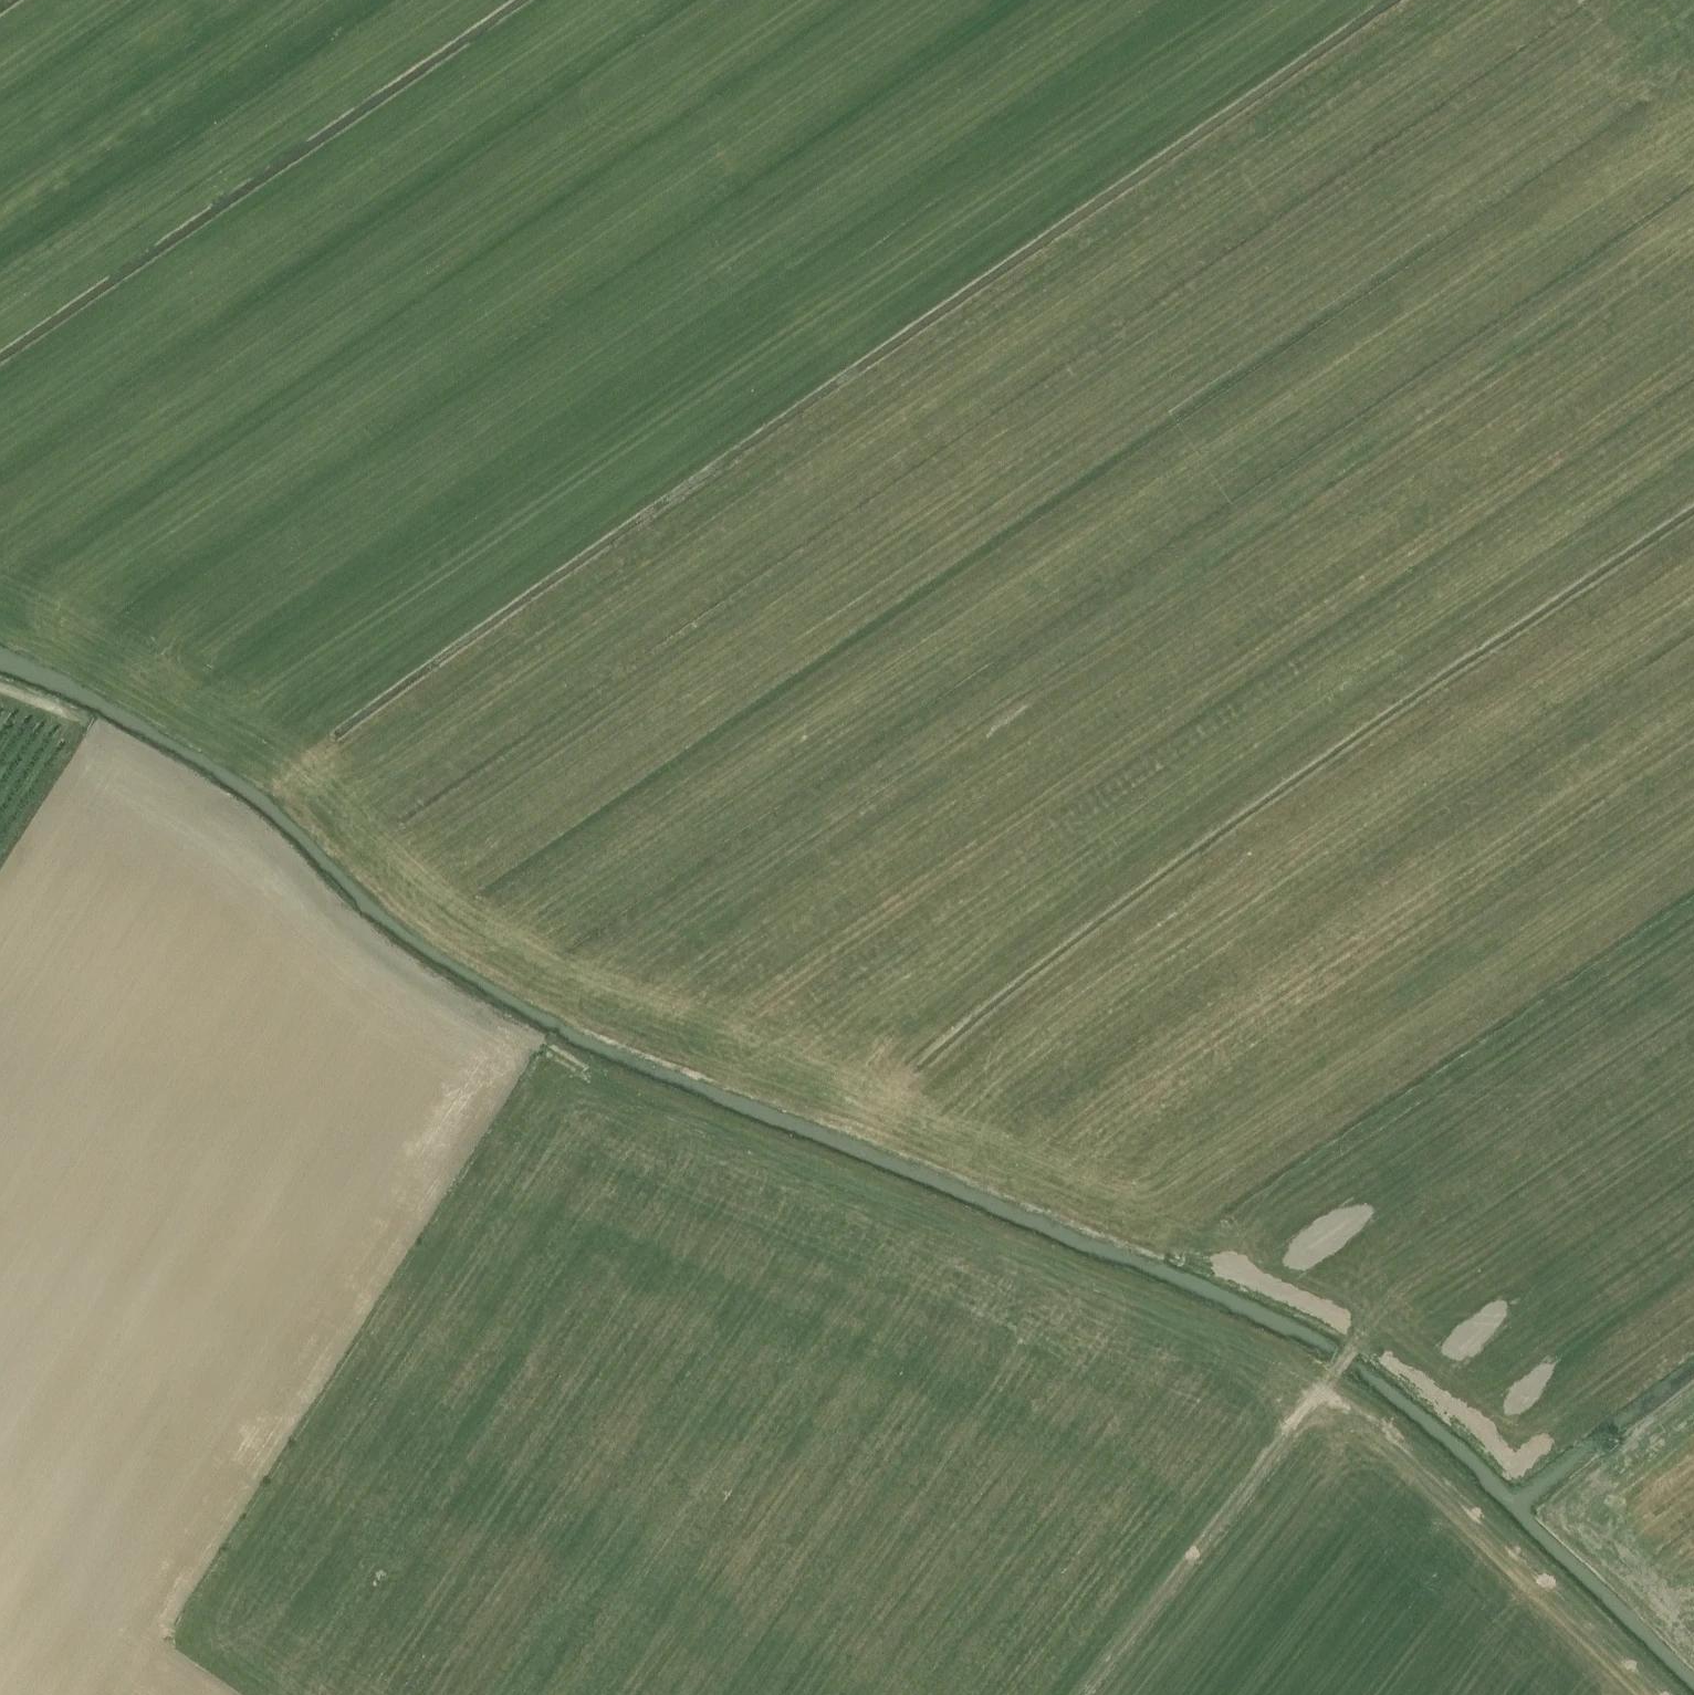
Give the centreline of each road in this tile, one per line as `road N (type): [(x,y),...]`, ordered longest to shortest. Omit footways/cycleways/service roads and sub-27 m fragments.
road 1 (track): [(1324,1387),(1374,1410),(1669,1694)]
road 2 (track): [(1359,1341),(1085,1694)]

